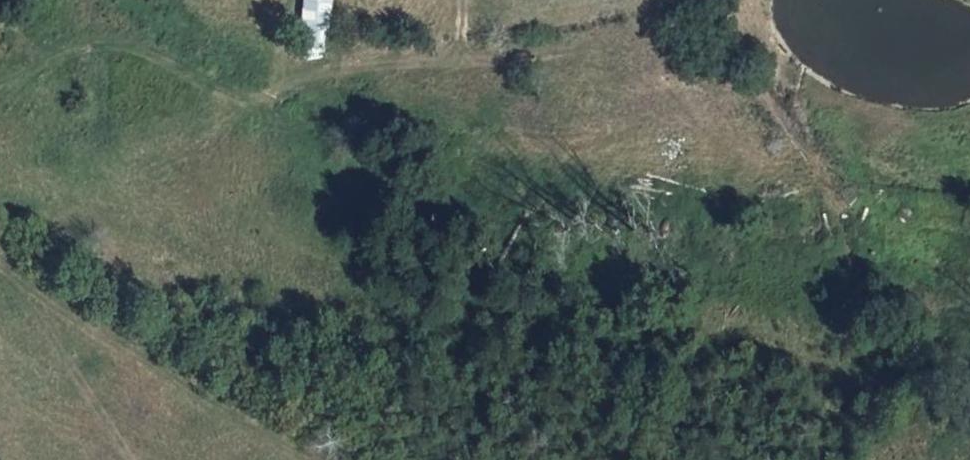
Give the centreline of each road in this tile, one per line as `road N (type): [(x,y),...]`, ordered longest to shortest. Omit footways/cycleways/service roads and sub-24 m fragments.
road 1 (track): [(969,399),(856,271),(791,135),(705,0)]

